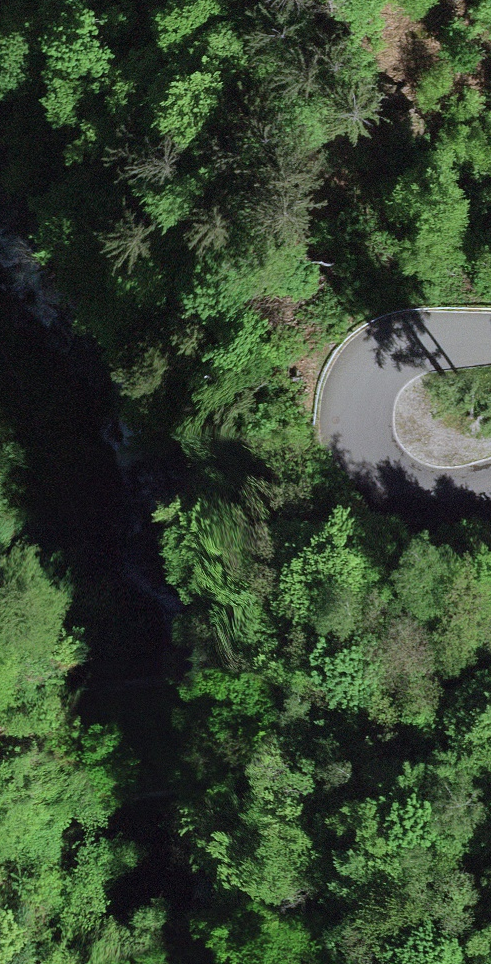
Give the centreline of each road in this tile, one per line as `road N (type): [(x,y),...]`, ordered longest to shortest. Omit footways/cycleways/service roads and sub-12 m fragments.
road 1 (motorway): [(490,690),(0,747)]
road 2 (residential): [(490,338),(421,340),(384,355),(360,387),(356,424),(366,458),(390,485),(427,498),(490,492)]
road 3 (motorway): [(281,963),(490,939)]
road 4 (track): [(0,372),(80,546)]

